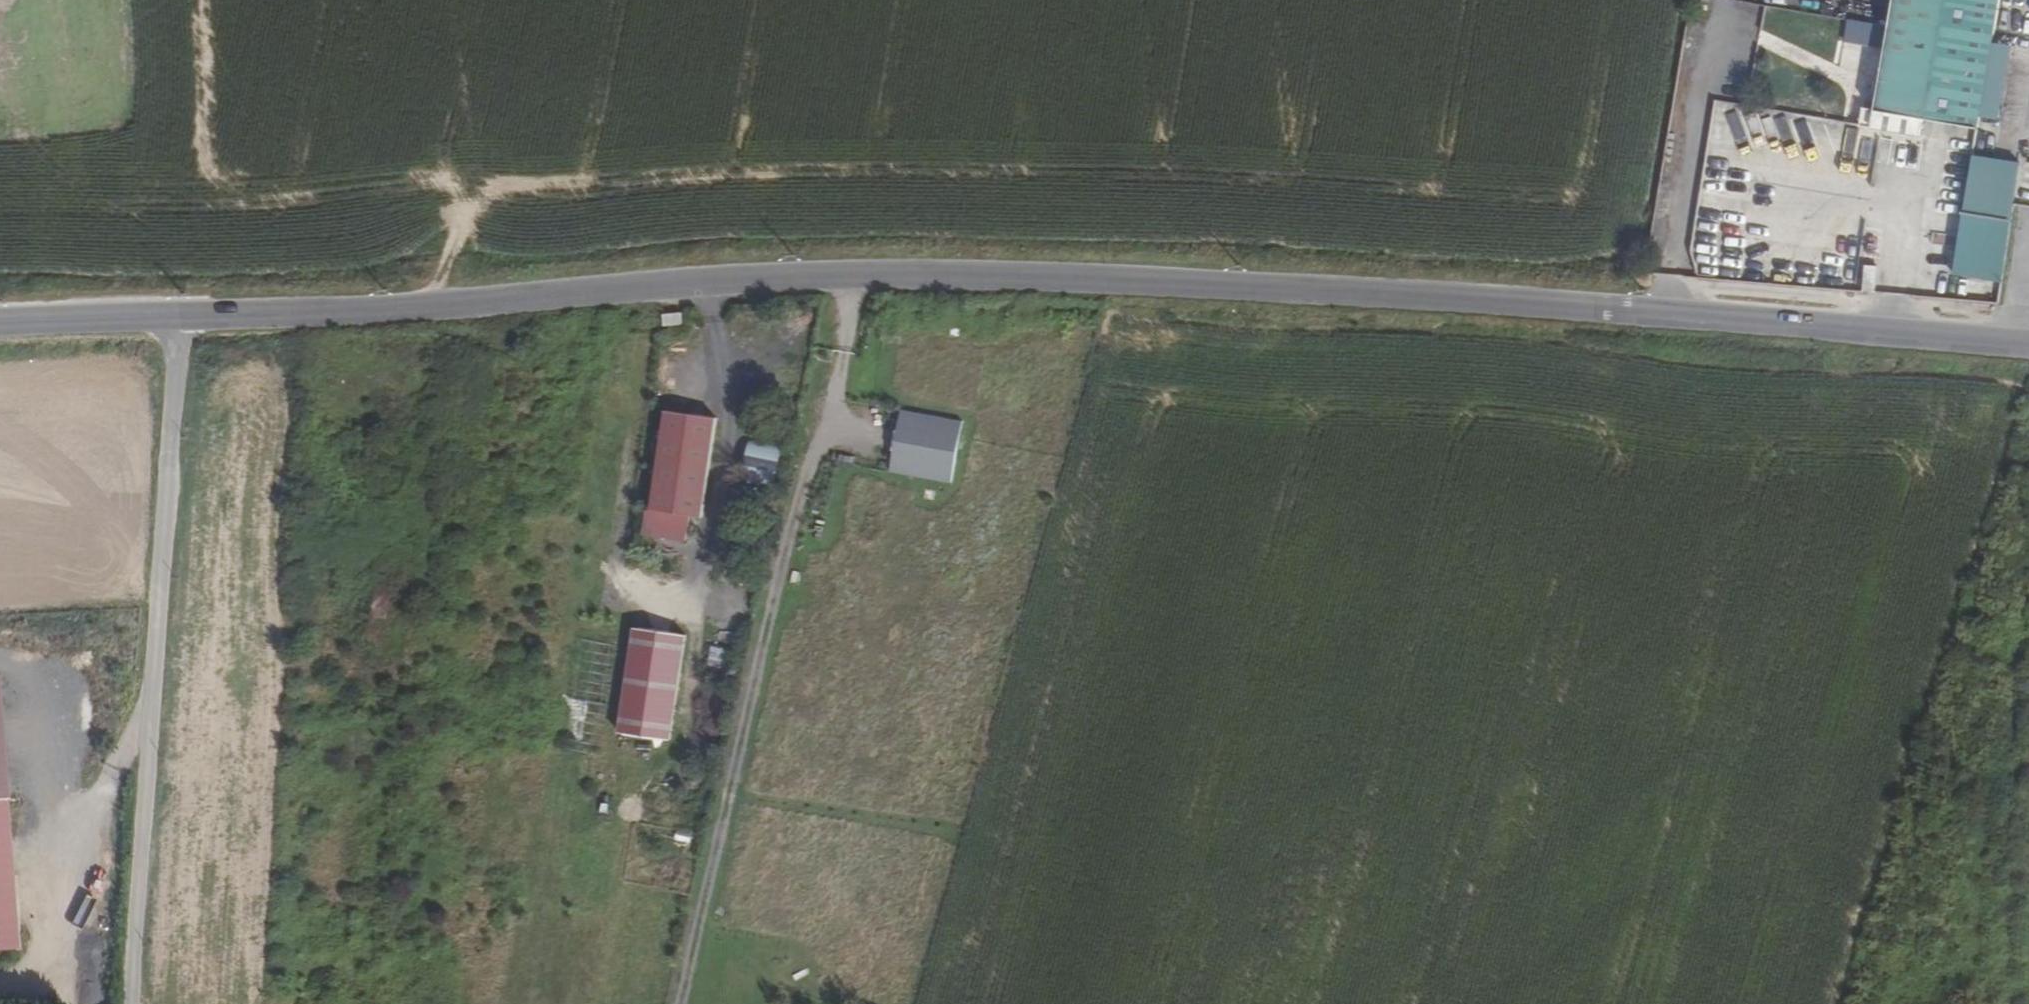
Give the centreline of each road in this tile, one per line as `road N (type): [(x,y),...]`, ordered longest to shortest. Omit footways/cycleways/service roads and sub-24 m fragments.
road 1 (unclassified): [(179,316),(455,310),(837,272),(1548,301),(2028,346)]
road 2 (unclassified): [(0,325),(179,316)]
road 3 (unclassified): [(168,481),(179,316)]

